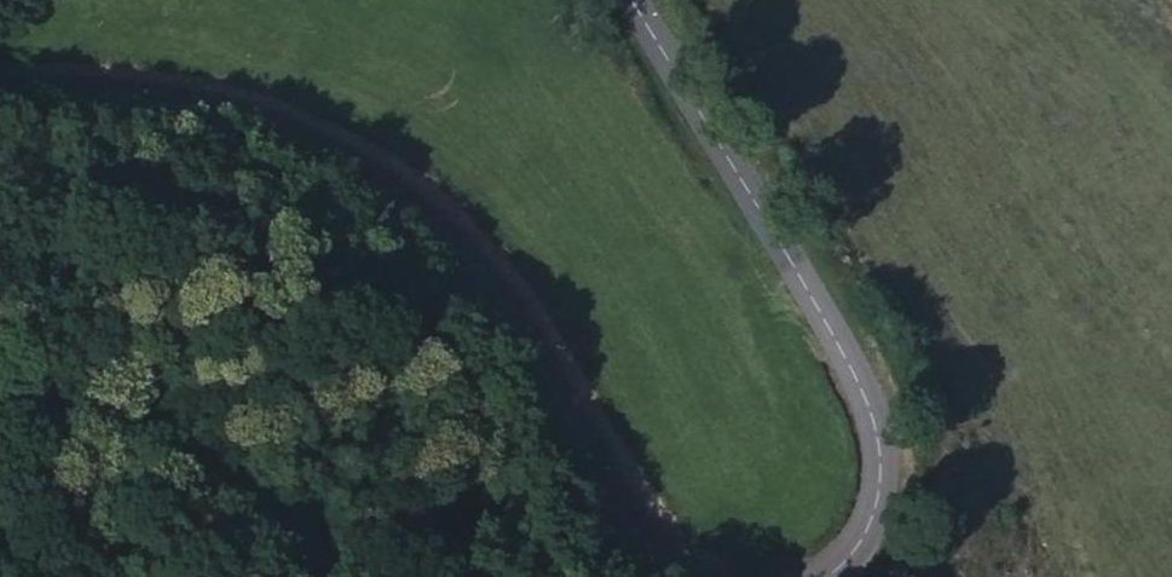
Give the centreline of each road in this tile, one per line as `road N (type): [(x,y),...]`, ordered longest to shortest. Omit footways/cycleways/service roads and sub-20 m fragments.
road 1 (tertiary): [(0,84),(120,85),(269,122),(372,180),(457,241),(521,336),(645,553),(688,576)]
road 2 (tertiary): [(814,576),(845,549),(866,514),(880,475),(876,435),(858,386),(776,242),(624,0)]
road 3 (tertiary): [(305,576),(268,505),(222,457),(158,422),(0,398)]

